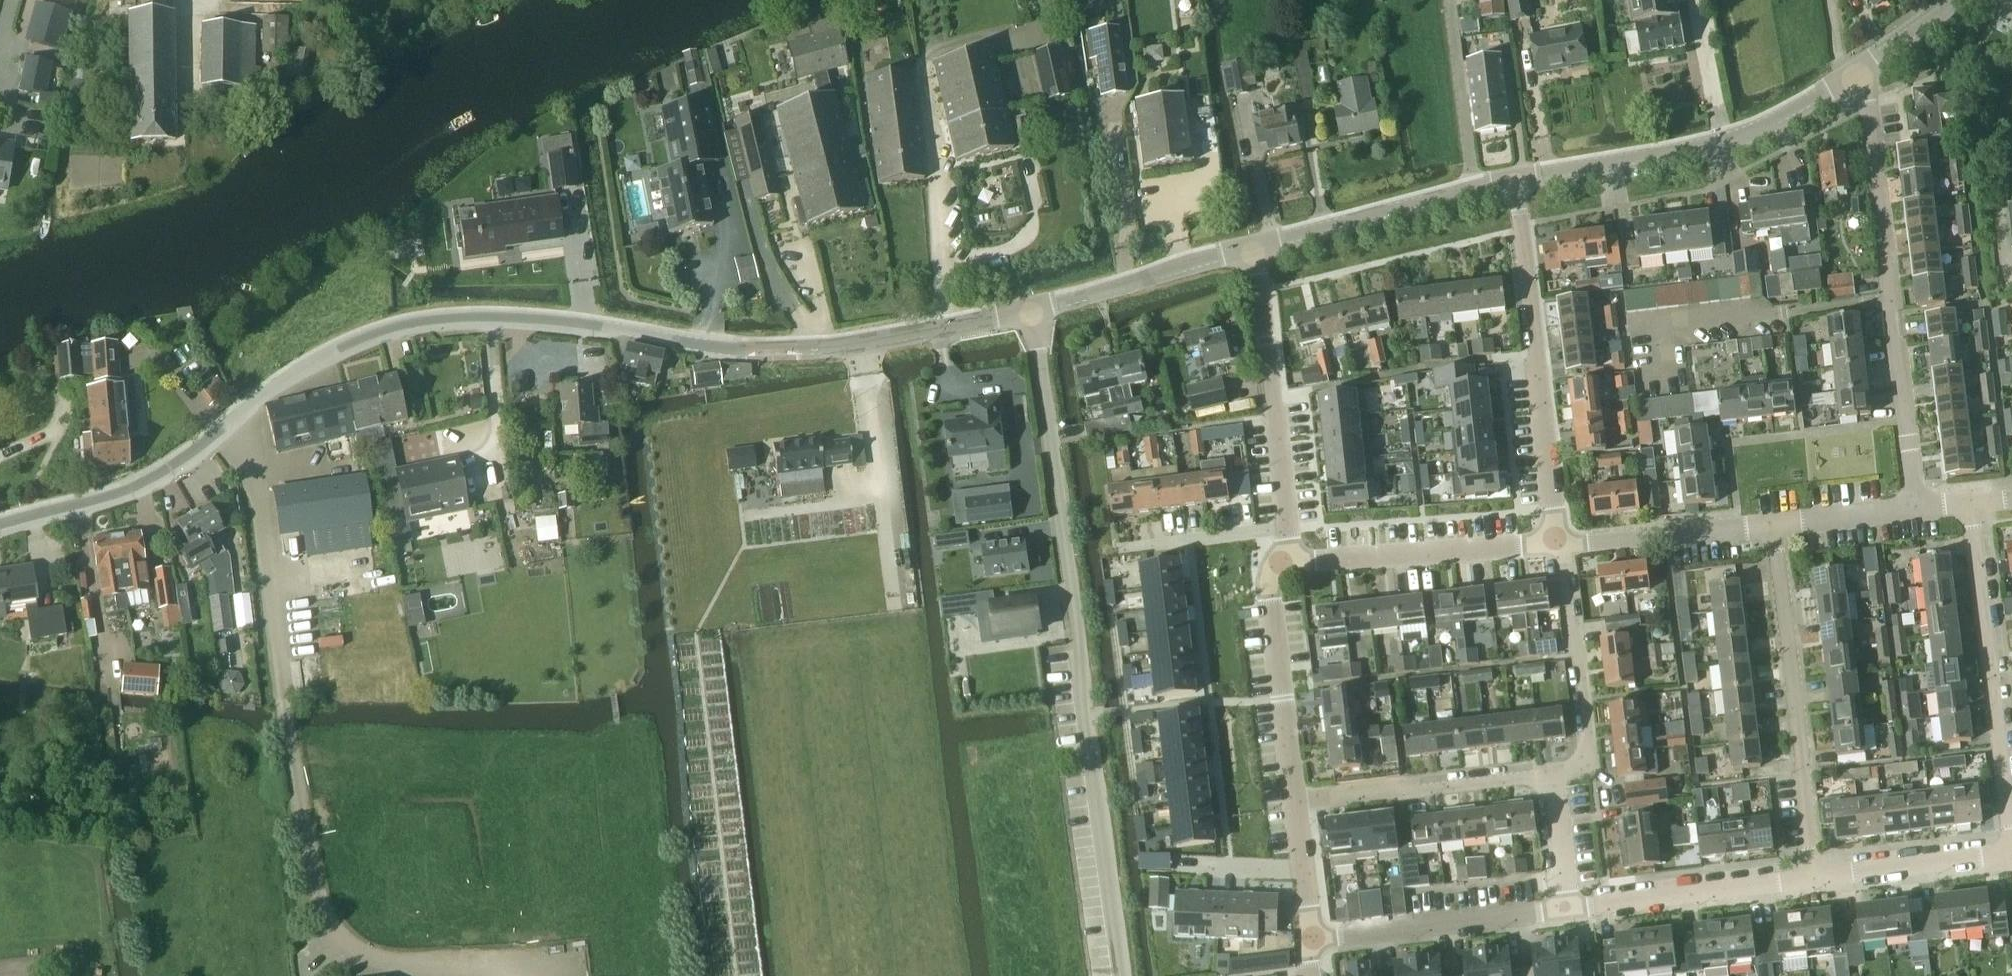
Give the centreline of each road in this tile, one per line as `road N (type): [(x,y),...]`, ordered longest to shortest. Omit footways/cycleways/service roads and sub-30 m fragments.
road 1 (tertiary): [(249,407),(304,365),(414,322),(514,317),(730,348),(797,349),(1037,310)]
road 2 (residential): [(249,407),(295,779),(338,950),(422,974),(502,974)]
road 3 (unclassified): [(1126,975),(1037,310)]
road 4 (residential): [(1917,506),(1867,95),(1854,71)]
road 5 (residential): [(1559,549),(1520,181)]
road 6 (residential): [(1813,880),(1774,524)]
road 7 (tertiary): [(1520,181),(1750,130),(1854,71)]
road 8 (residential): [(2011,852),(1969,505)]
road 9 (residential): [(1285,529),(1254,246)]
road 10 (residential): [(1279,561),(1559,549)]
road 11 (tertiary): [(0,526),(146,481),(249,407)]
road 12 (tertiary): [(1254,246),(1520,181)]
road 13 (residential): [(1550,773),(1594,768),(1559,549)]
road 14 (residential): [(1307,941),(1568,909)]
road 15 (residential): [(1297,799),(1550,773)]
road 16 (residential): [(1568,909),(1813,880)]
road 17 (residential): [(1297,799),(1273,590),(1279,561)]
road 18 (tertiary): [(1037,310),(1254,246)]
road 19 (residential): [(1559,549),(1774,524)]
road 20 (residential): [(1813,880),(2011,854)]
road 21 (residential): [(1119,550),(1285,529)]
road 22 (residential): [(1774,524),(1917,506)]
road 23 (residential): [(1568,909),(1550,773)]
road 24 (residential): [(1173,870),(1304,873)]

